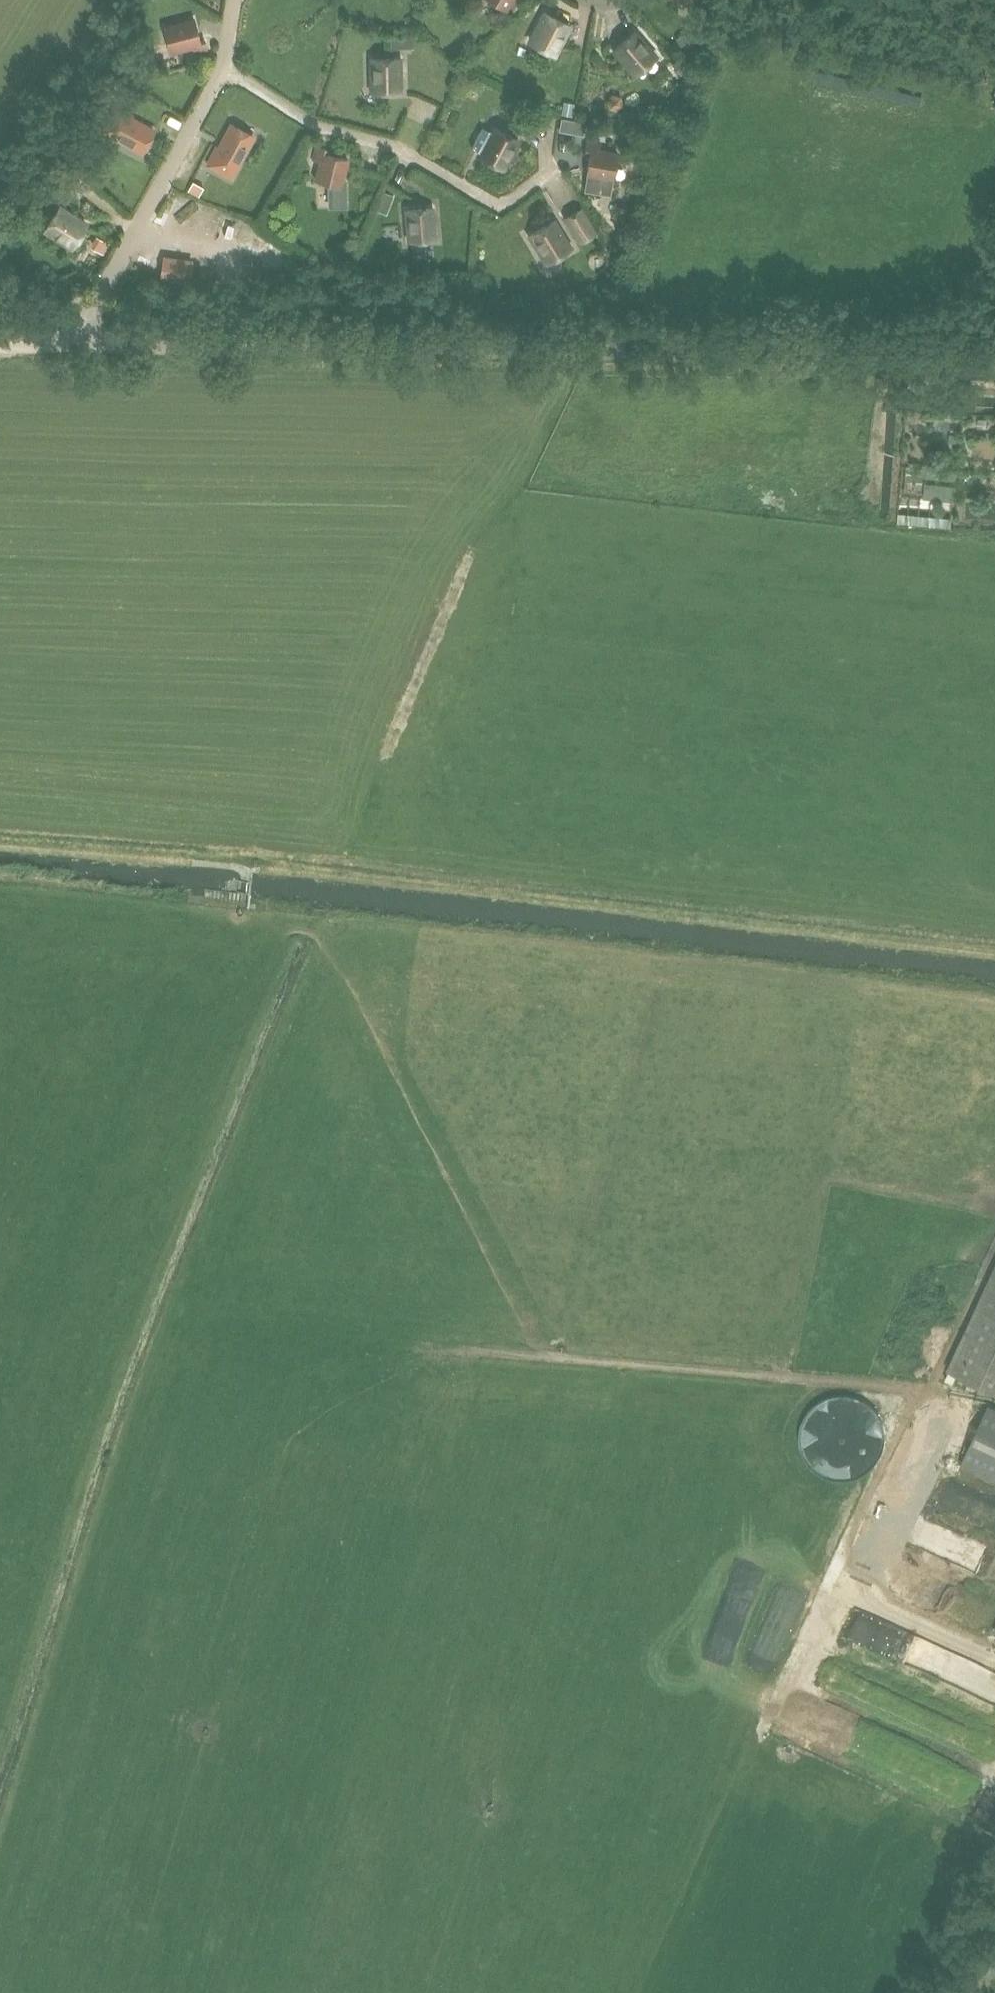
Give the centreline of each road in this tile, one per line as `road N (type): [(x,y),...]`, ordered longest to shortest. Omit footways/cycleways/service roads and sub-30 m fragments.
road 1 (unclassified): [(994,361),(84,345)]
road 2 (track): [(543,130),(528,169),(502,193),(212,46)]
road 3 (track): [(352,214),(120,250)]

